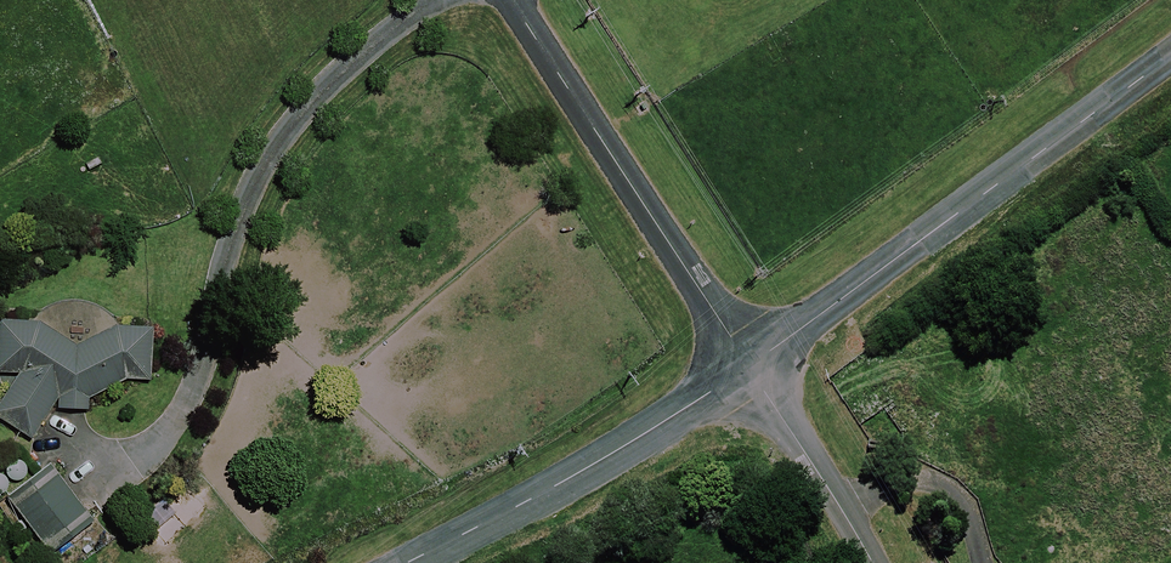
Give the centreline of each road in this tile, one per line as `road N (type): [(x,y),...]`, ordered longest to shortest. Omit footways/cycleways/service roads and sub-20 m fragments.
road 1 (unclassified): [(1170,59),(749,367)]
road 2 (unclassified): [(512,0),(749,367)]
road 3 (unclassified): [(749,367),(637,439),(405,562)]
road 4 (unclassified): [(749,367),(873,562)]

